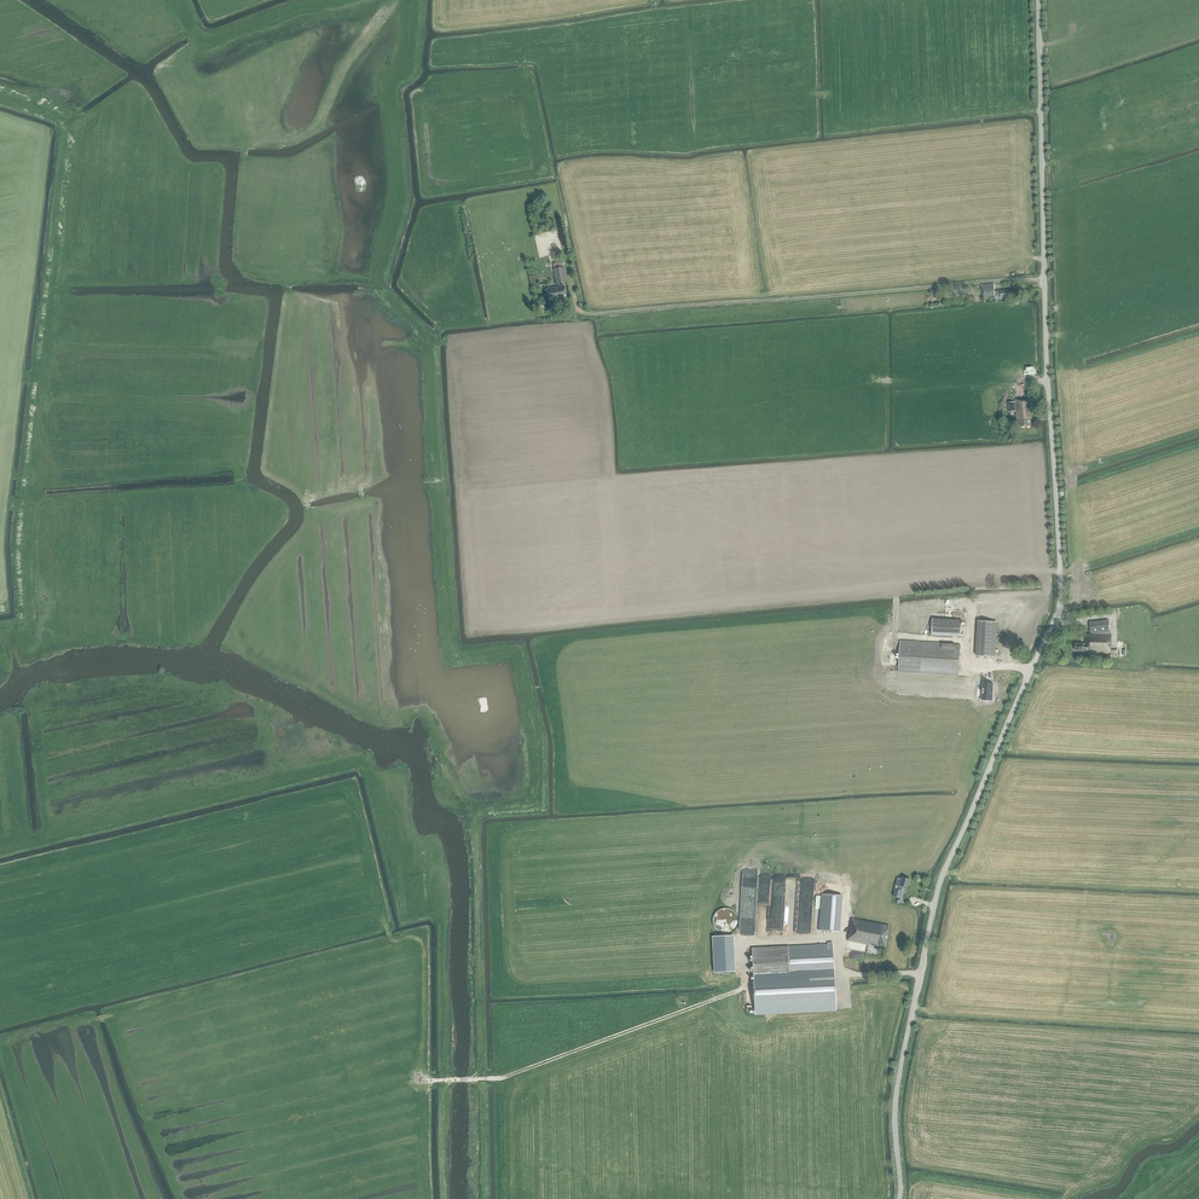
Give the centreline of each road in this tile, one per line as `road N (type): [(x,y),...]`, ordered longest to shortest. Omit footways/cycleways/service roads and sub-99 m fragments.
road 1 (unclassified): [(899,1198),(896,1092),(938,888),(1060,606),(1038,0)]

